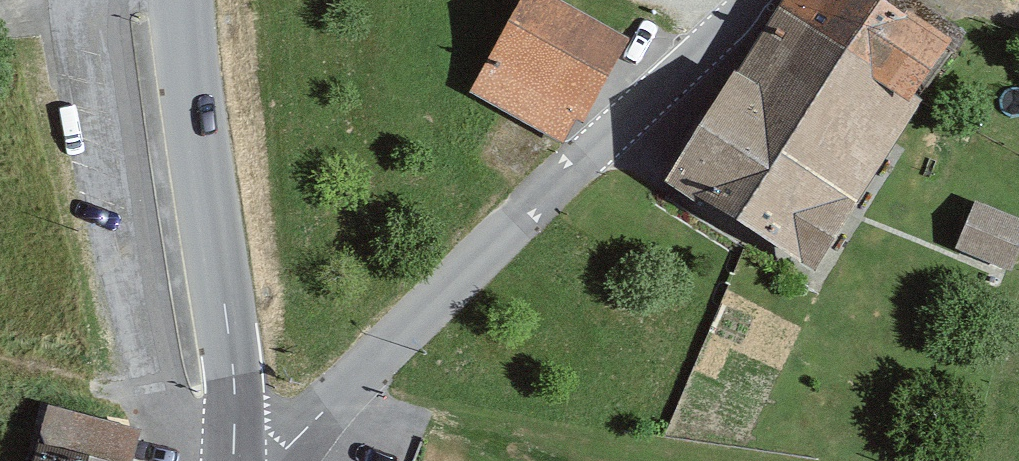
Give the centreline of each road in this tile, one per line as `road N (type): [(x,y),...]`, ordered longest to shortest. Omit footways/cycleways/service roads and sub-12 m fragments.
road 1 (unclassified): [(278,460),(751,0)]
road 2 (tertiary): [(232,460),(233,380),(189,96),(183,0)]

